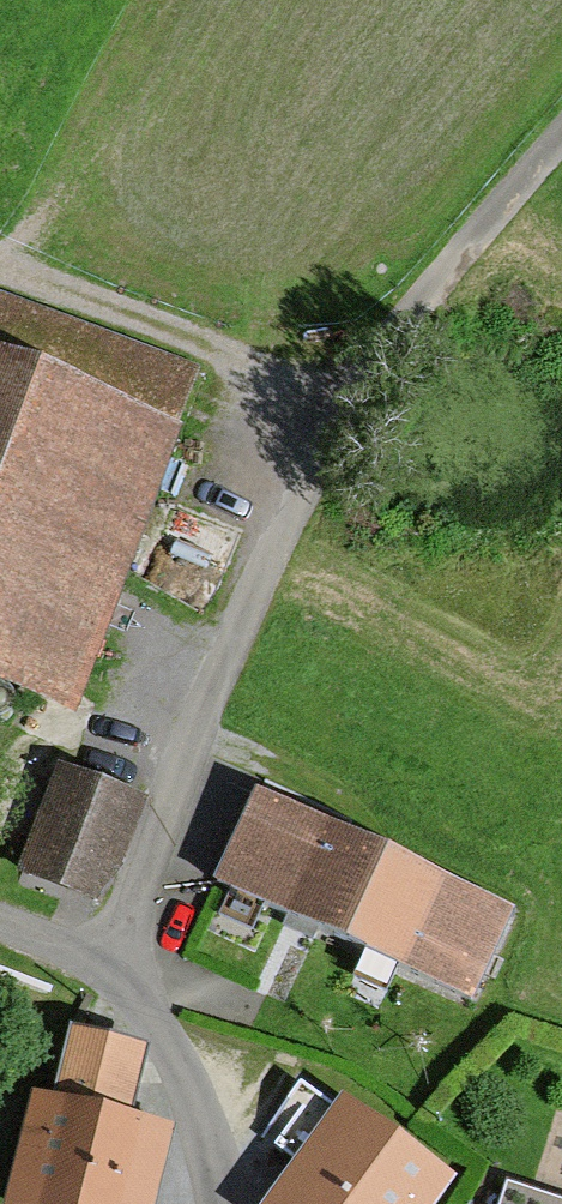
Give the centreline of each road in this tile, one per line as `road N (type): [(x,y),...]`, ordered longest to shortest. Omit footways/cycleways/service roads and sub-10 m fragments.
road 1 (track): [(561,132),(334,399),(193,728),(126,969)]
road 2 (track): [(334,399),(0,262)]

